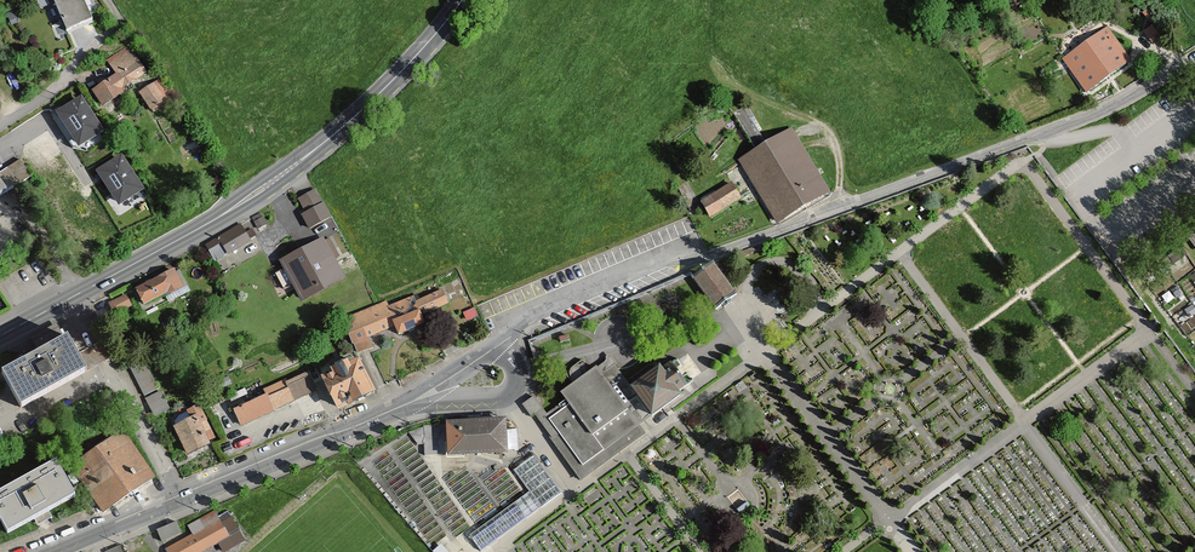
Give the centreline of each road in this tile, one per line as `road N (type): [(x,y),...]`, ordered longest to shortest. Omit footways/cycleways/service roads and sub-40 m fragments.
road 1 (unclassified): [(1194,57),(1103,109),(551,307),(499,341)]
road 2 (secondary): [(0,337),(286,174),(418,58),(464,0)]
road 3 (residential): [(499,341),(421,394),(348,429),(48,551)]

